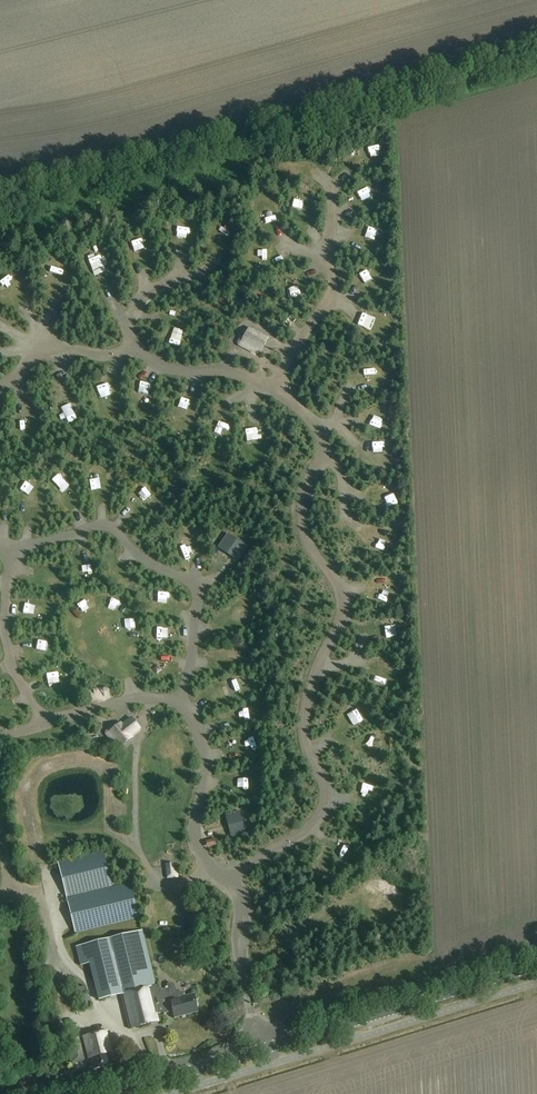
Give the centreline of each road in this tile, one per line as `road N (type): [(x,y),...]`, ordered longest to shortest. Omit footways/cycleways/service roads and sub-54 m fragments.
road 1 (tertiary): [(117,1093),(536,966)]

